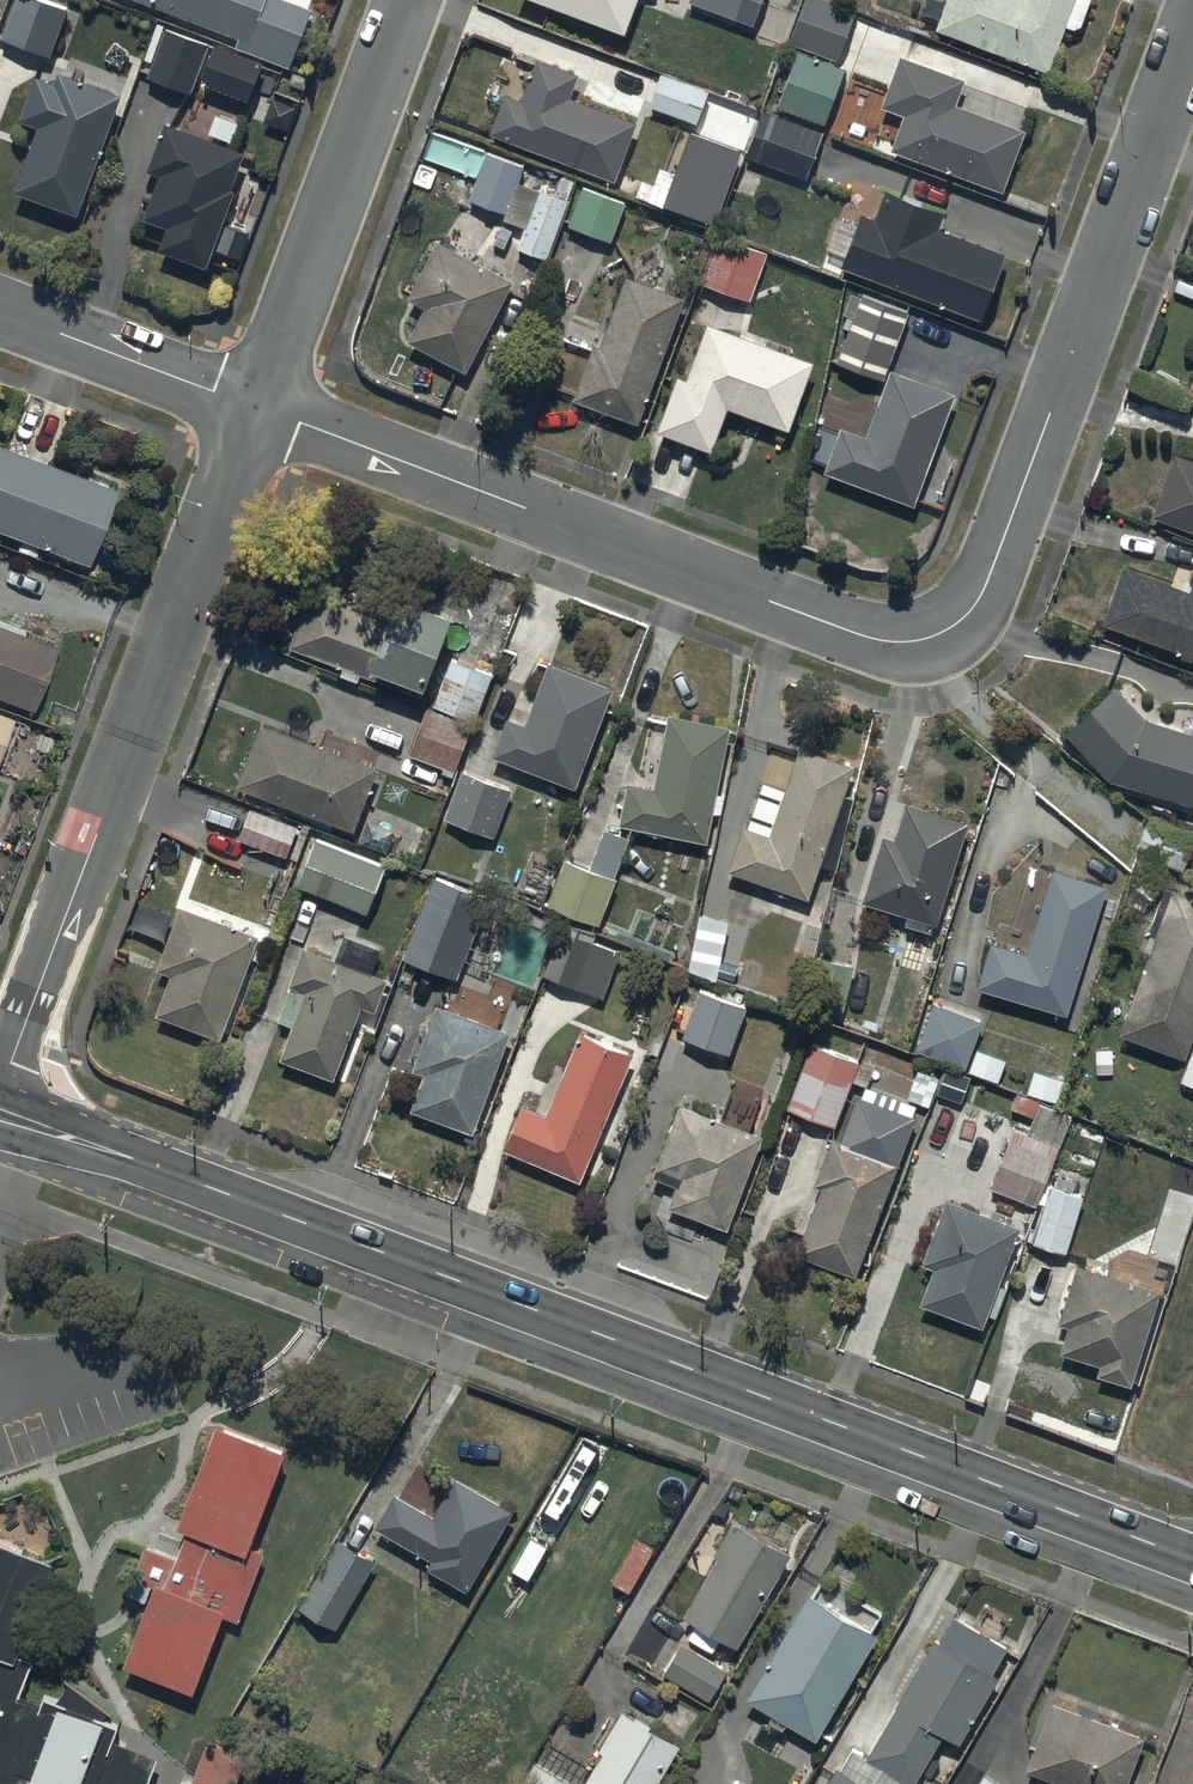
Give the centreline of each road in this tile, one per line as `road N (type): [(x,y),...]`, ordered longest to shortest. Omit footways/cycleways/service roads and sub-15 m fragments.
road 1 (tertiary): [(0,1114),(1192,1560)]
road 2 (residential): [(985,588),(965,617),(940,633),(883,641),(258,408)]
road 3 (residential): [(0,1094),(258,408)]
road 4 (residential): [(985,588),(1192,24)]
road 5 (residential): [(258,408),(409,0)]
road 6 (residential): [(258,408),(0,308)]

